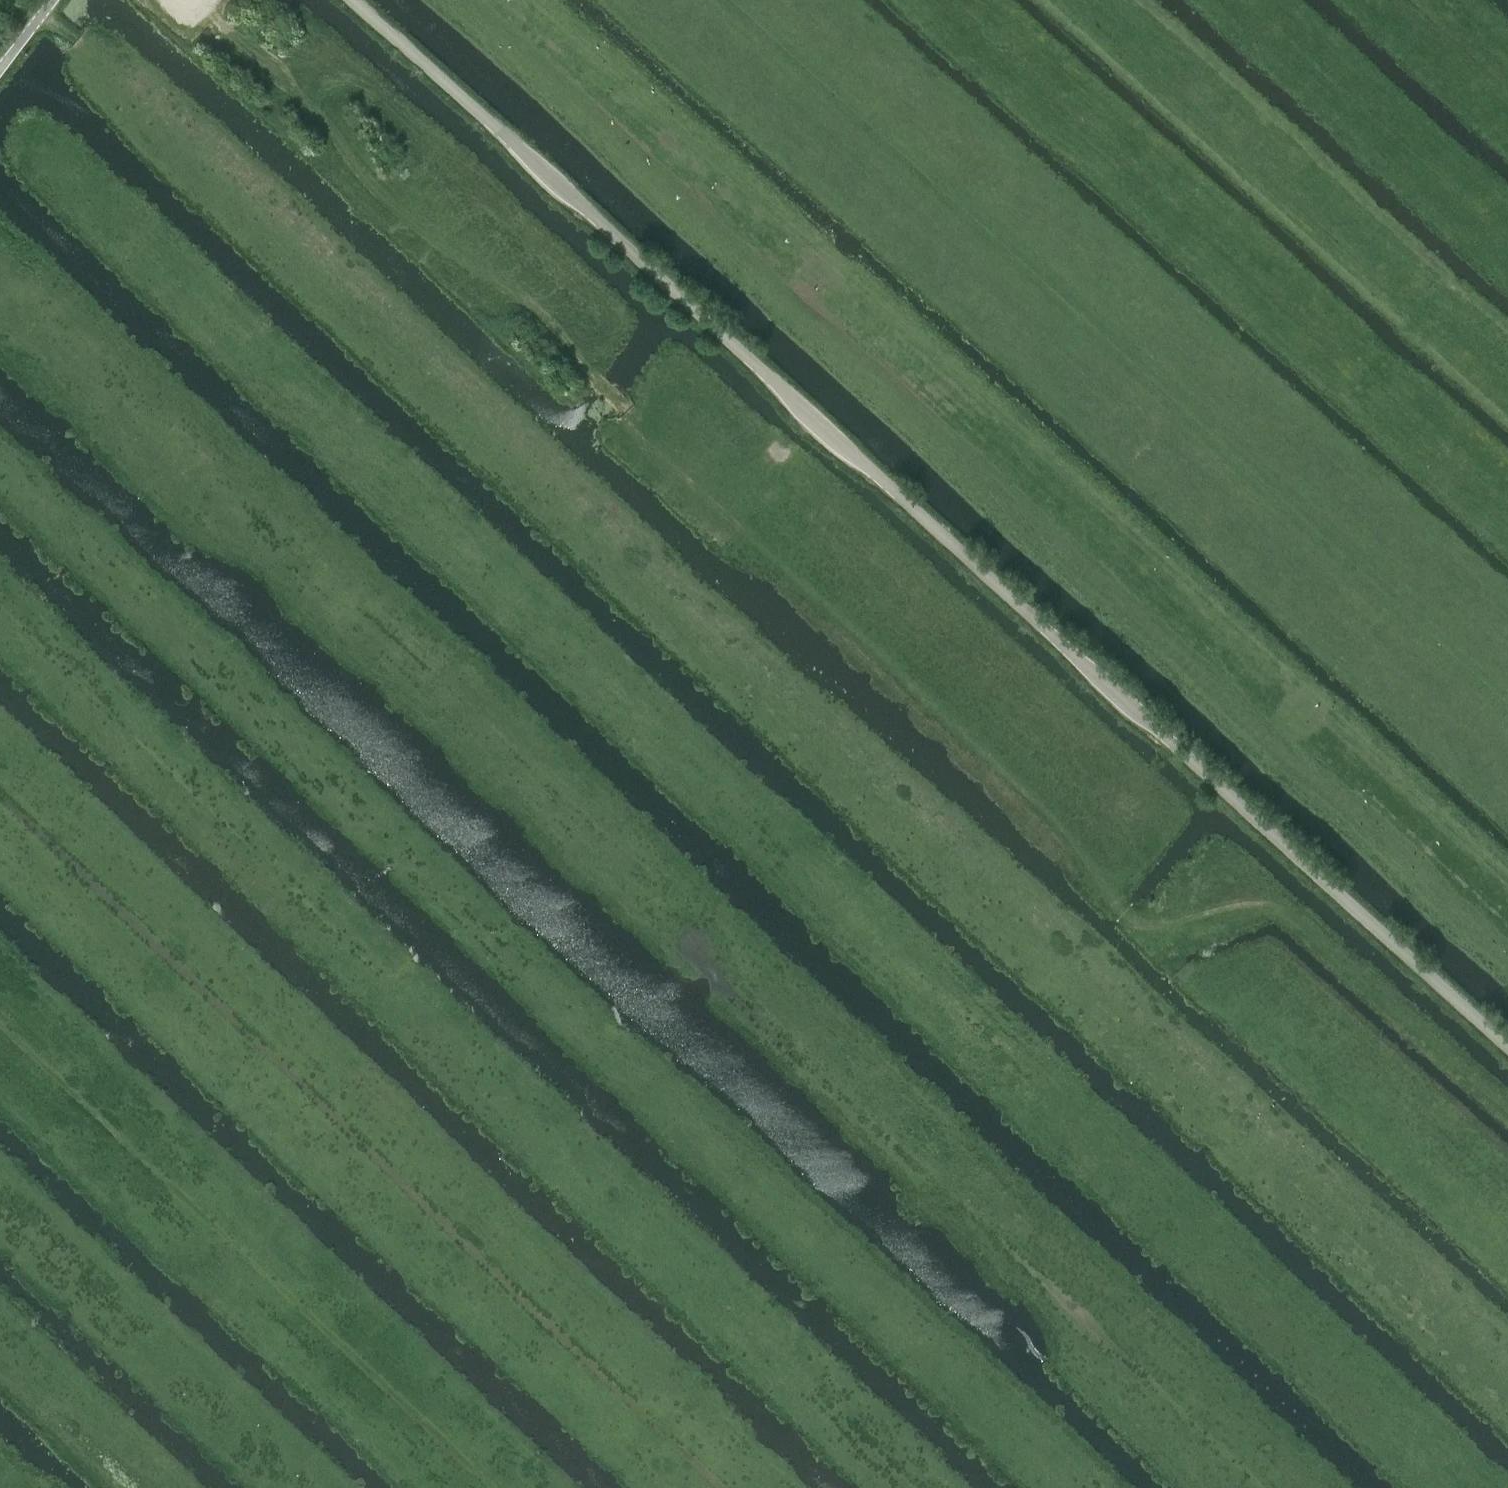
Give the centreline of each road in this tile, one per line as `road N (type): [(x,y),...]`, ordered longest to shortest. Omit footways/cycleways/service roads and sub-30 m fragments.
road 1 (tertiary): [(1507,1049),(352,0)]

